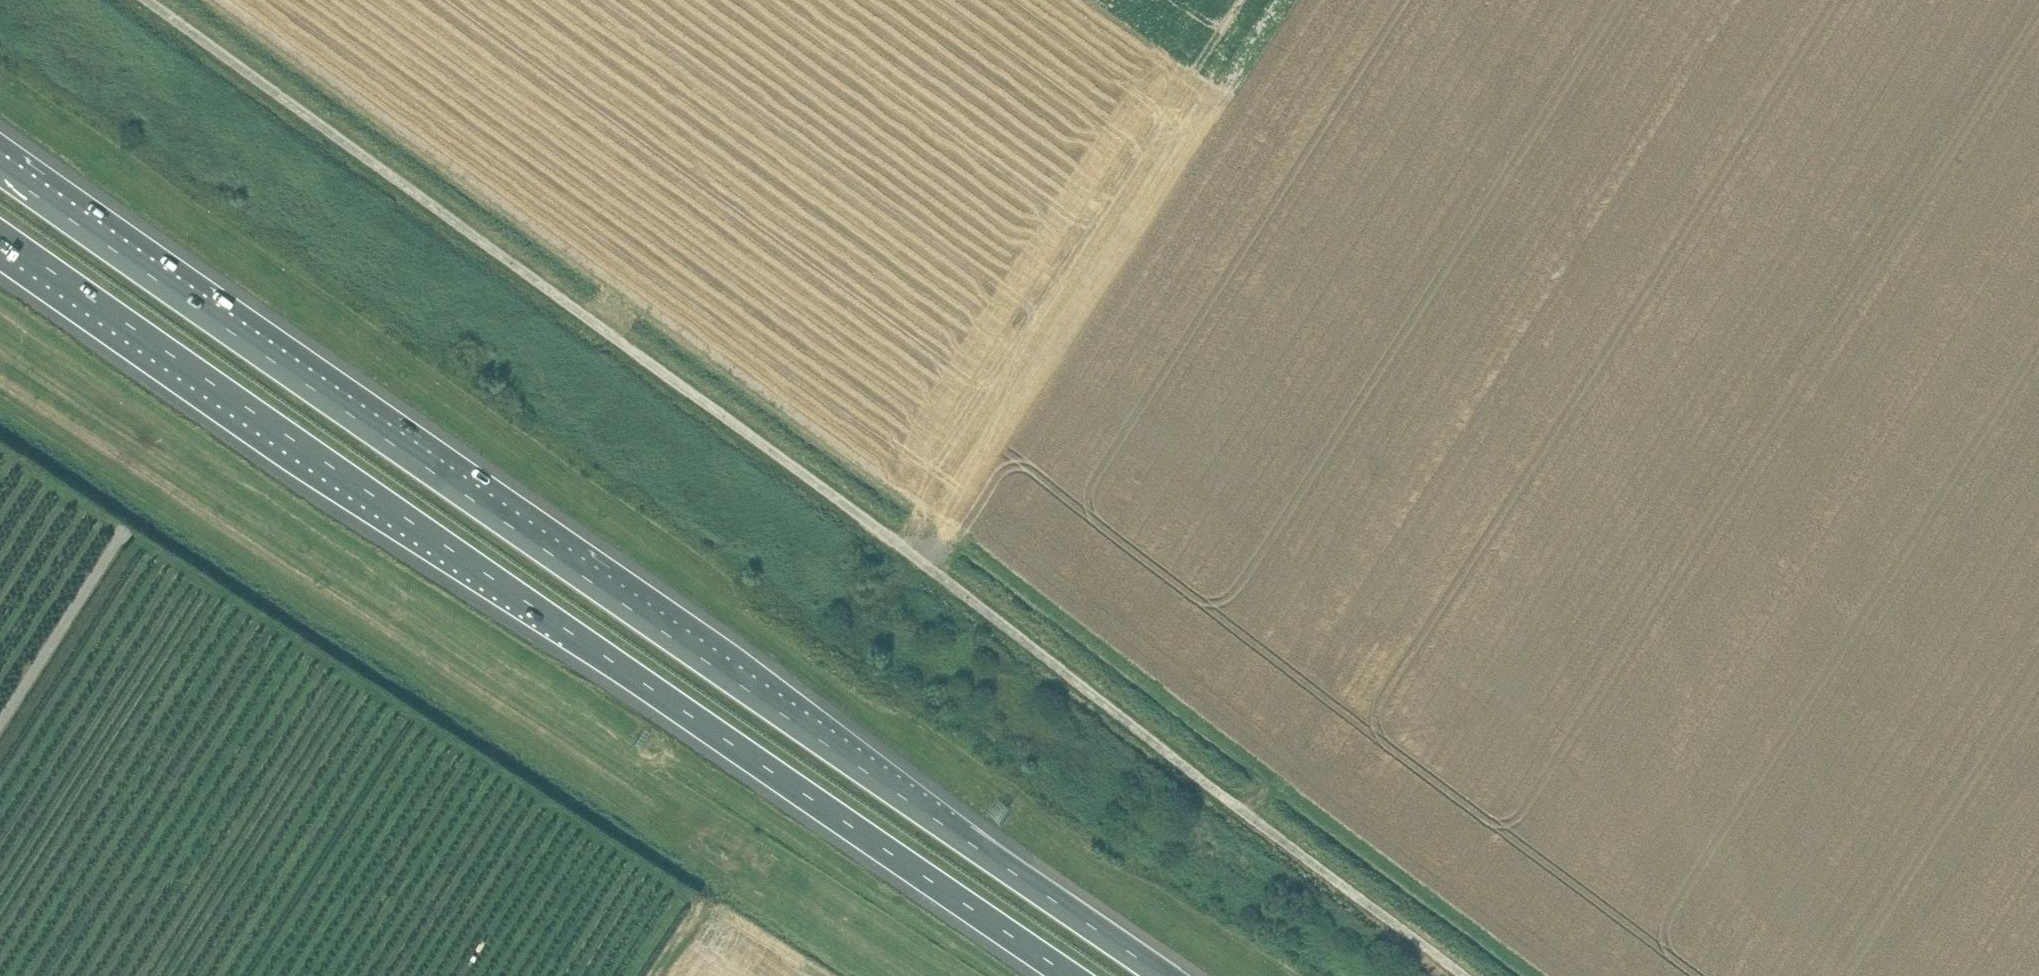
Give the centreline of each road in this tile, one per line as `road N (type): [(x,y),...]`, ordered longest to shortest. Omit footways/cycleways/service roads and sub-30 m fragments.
road 1 (unclassified): [(1469,975),(914,556),(146,0)]
road 2 (motorway): [(1164,975),(0,170)]
road 3 (motorway): [(0,232),(1071,975)]

